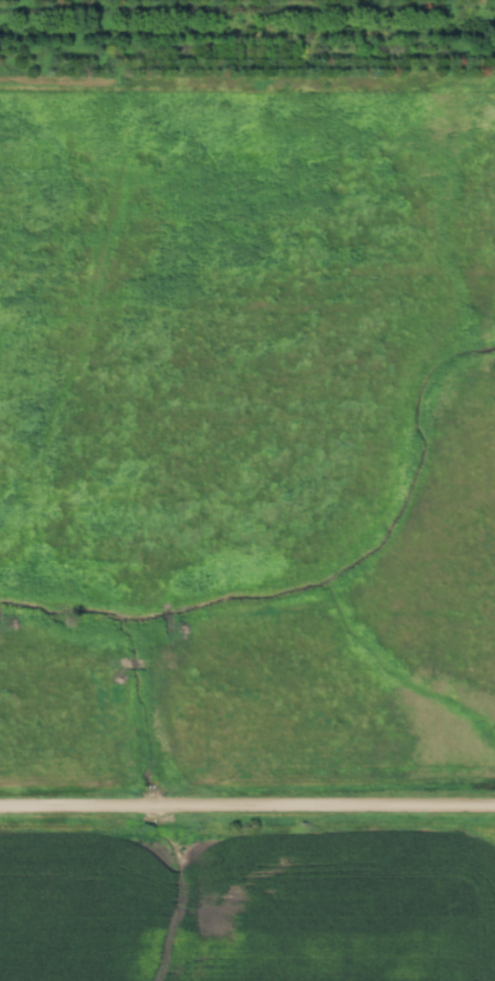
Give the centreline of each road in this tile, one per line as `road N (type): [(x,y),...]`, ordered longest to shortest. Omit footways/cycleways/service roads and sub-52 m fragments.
road 1 (residential): [(0,811),(494,810)]

